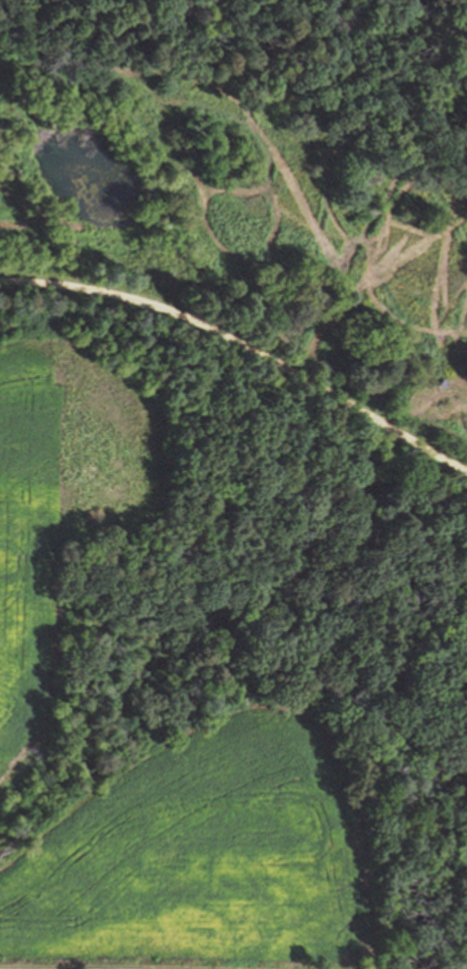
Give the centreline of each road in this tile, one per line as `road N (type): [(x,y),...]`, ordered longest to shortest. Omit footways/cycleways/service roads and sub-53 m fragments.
road 1 (residential): [(0,282),(146,302),(234,338),(466,475)]

